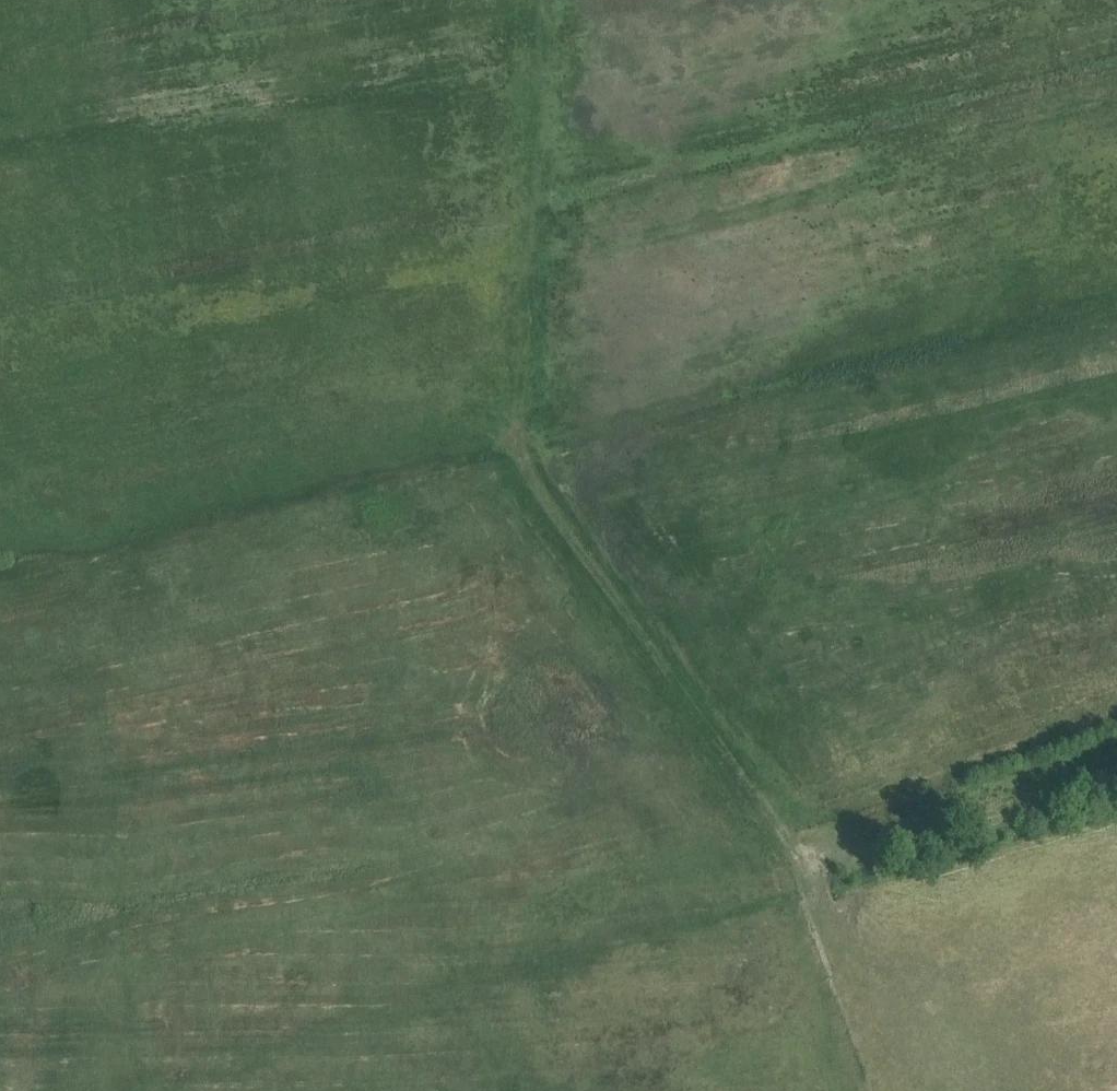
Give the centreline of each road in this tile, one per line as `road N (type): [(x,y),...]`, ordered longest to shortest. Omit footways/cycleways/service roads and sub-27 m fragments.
road 1 (track): [(817,868),(523,455),(534,0)]
road 2 (track): [(1116,777),(817,868)]

